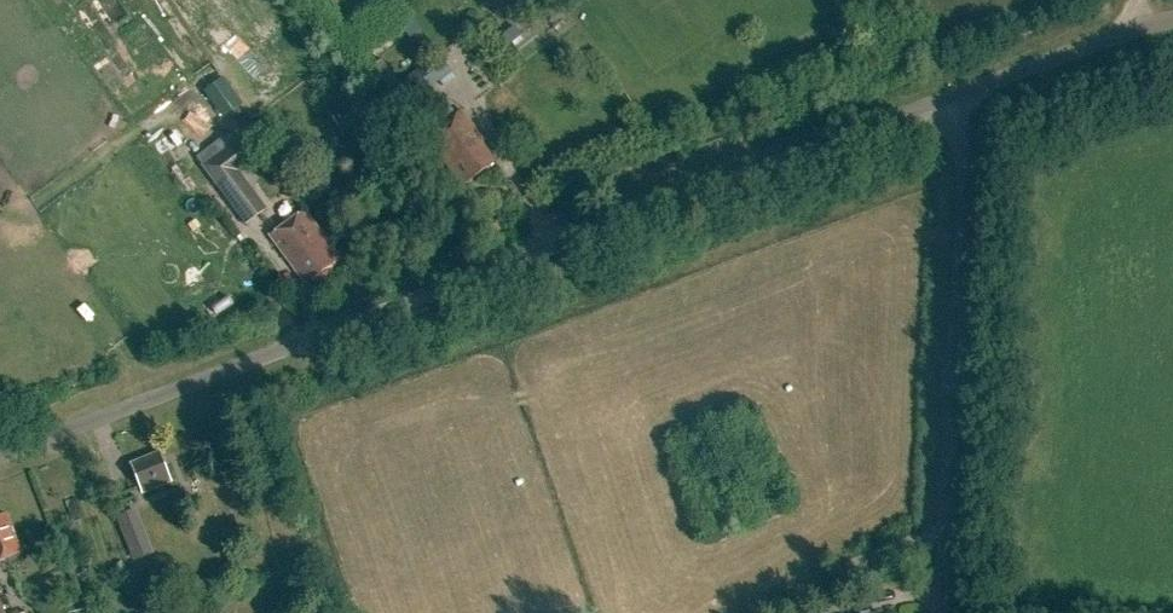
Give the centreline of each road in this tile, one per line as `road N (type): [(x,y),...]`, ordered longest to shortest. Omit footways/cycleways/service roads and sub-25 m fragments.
road 1 (unclassified): [(0,457),(946,101)]
road 2 (unclassified): [(940,612),(963,172),(946,101)]
road 3 (unclassified): [(946,101),(1172,21)]

